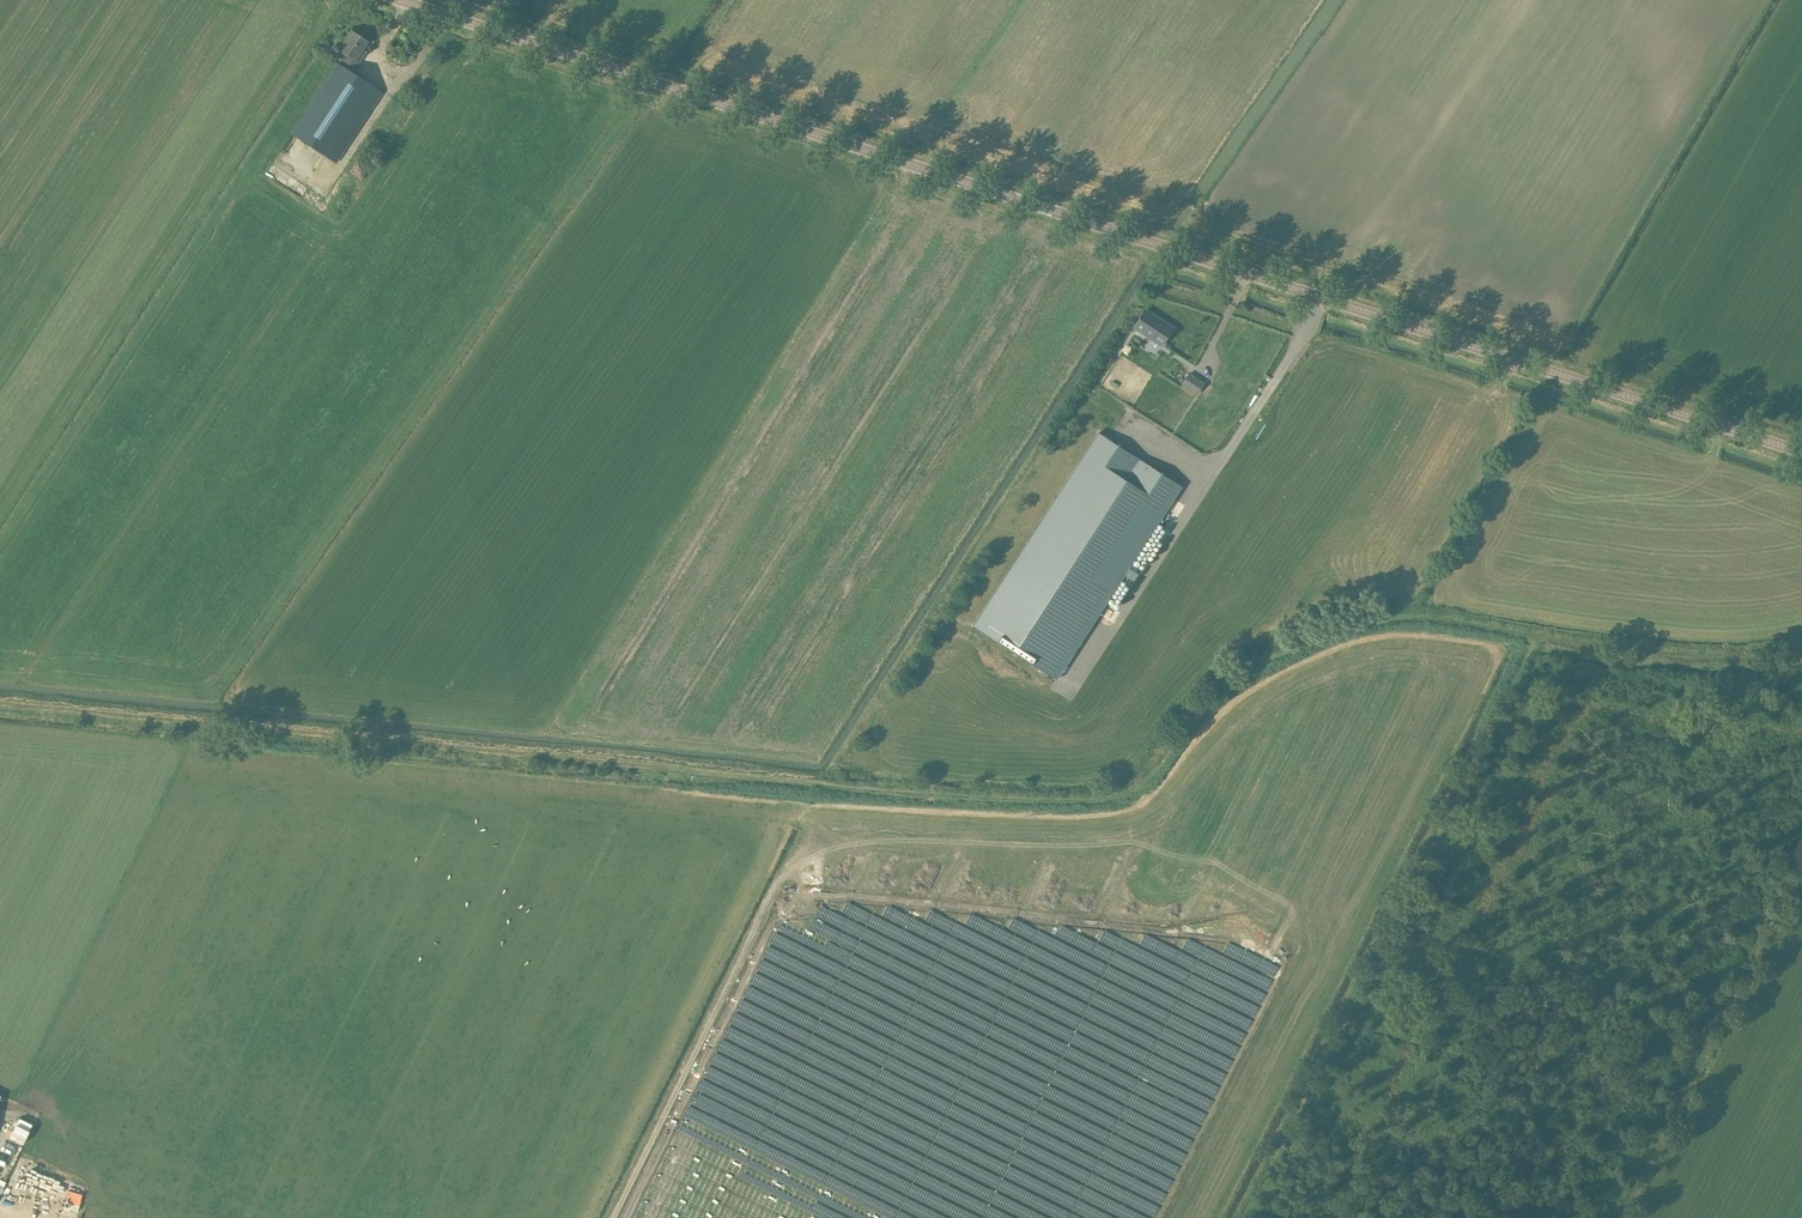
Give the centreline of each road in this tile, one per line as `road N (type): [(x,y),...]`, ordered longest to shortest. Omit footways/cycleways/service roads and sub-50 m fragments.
road 1 (tertiary): [(398,0),(1801,457)]

